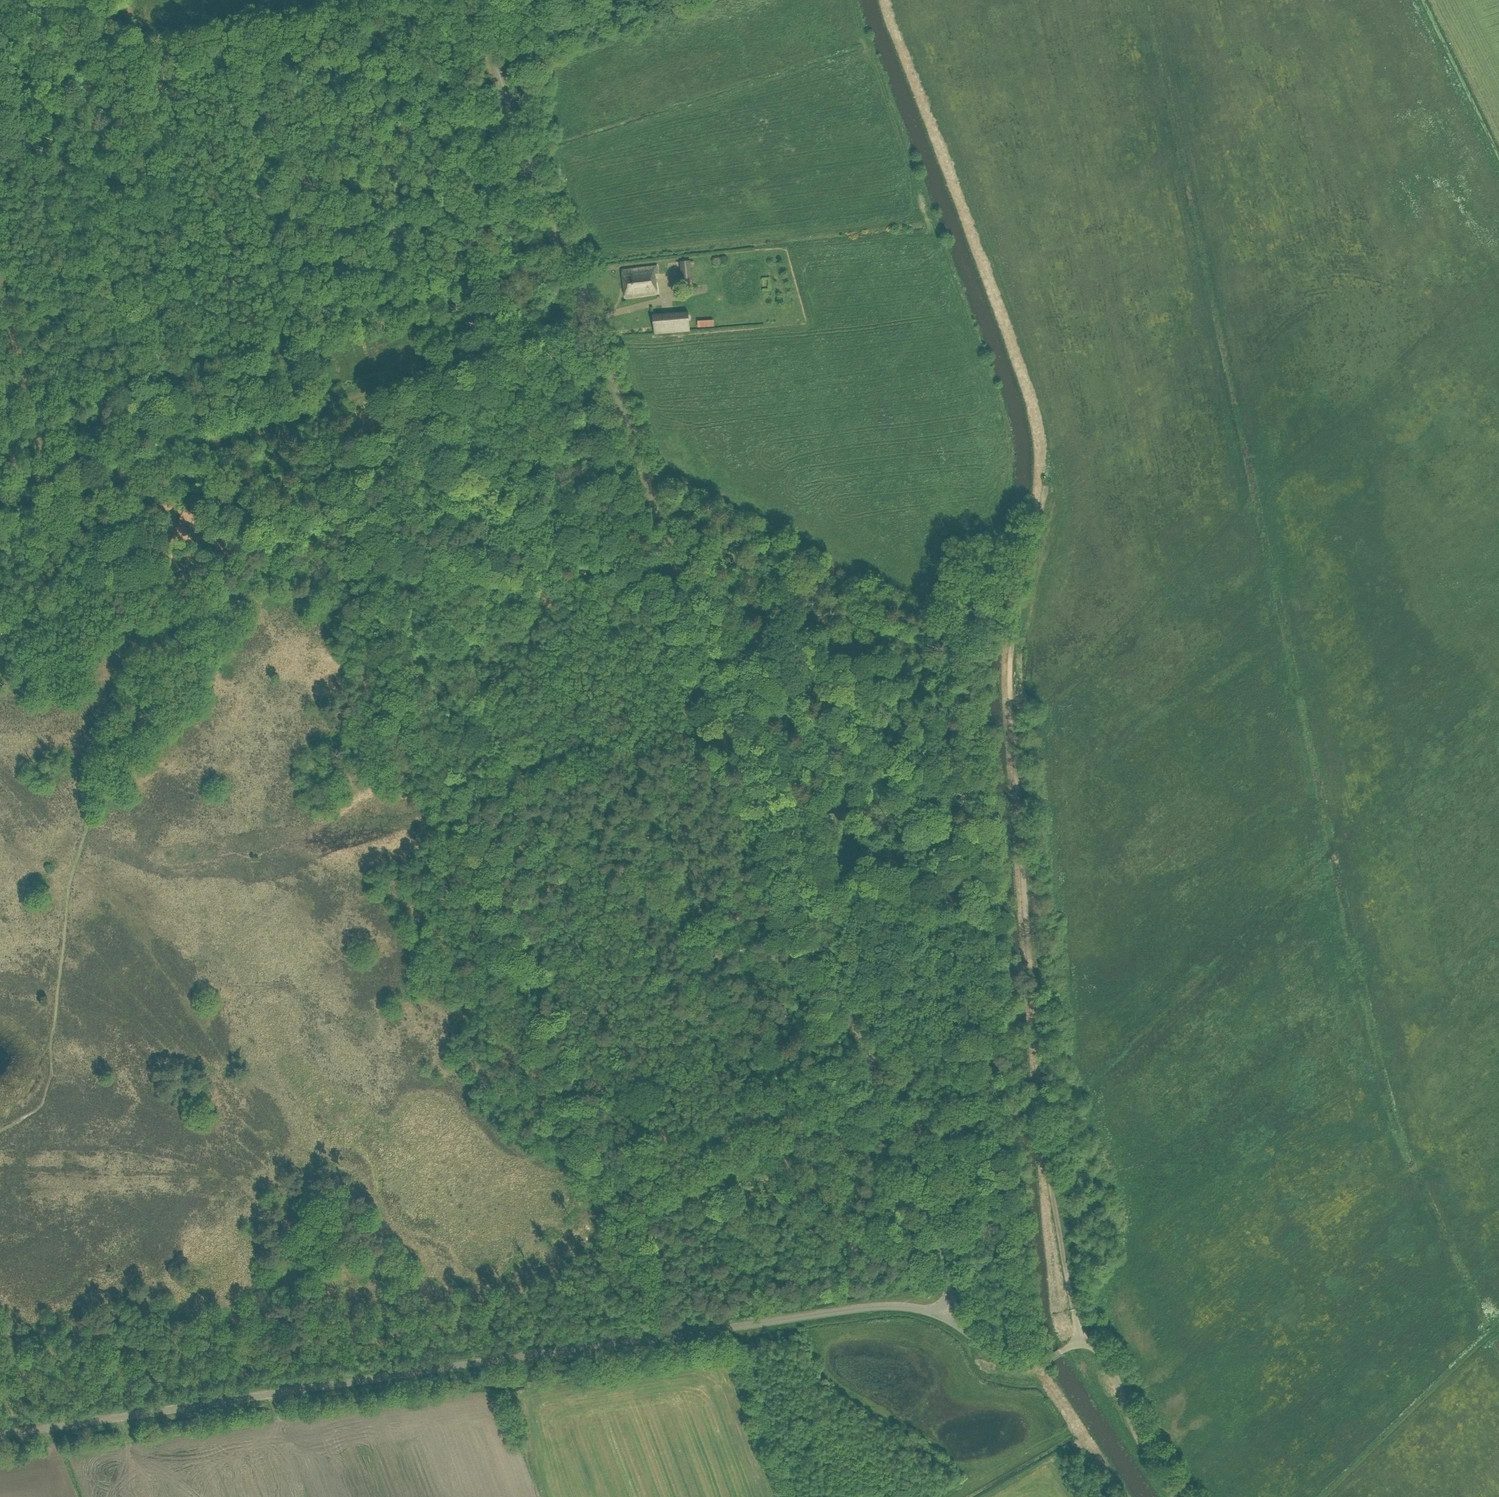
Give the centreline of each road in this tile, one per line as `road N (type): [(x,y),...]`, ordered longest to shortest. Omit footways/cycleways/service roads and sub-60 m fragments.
road 1 (unclassified): [(947,1317),(948,1284),(888,1112),(472,0)]
road 2 (unclassified): [(0,1436),(888,1305),(947,1317)]
road 3 (unclassified): [(1081,1343),(1034,1082),(1011,704),(1011,647),(1046,487)]
road 4 (unclassified): [(1175,1496),(1106,1358),(1081,1343)]

